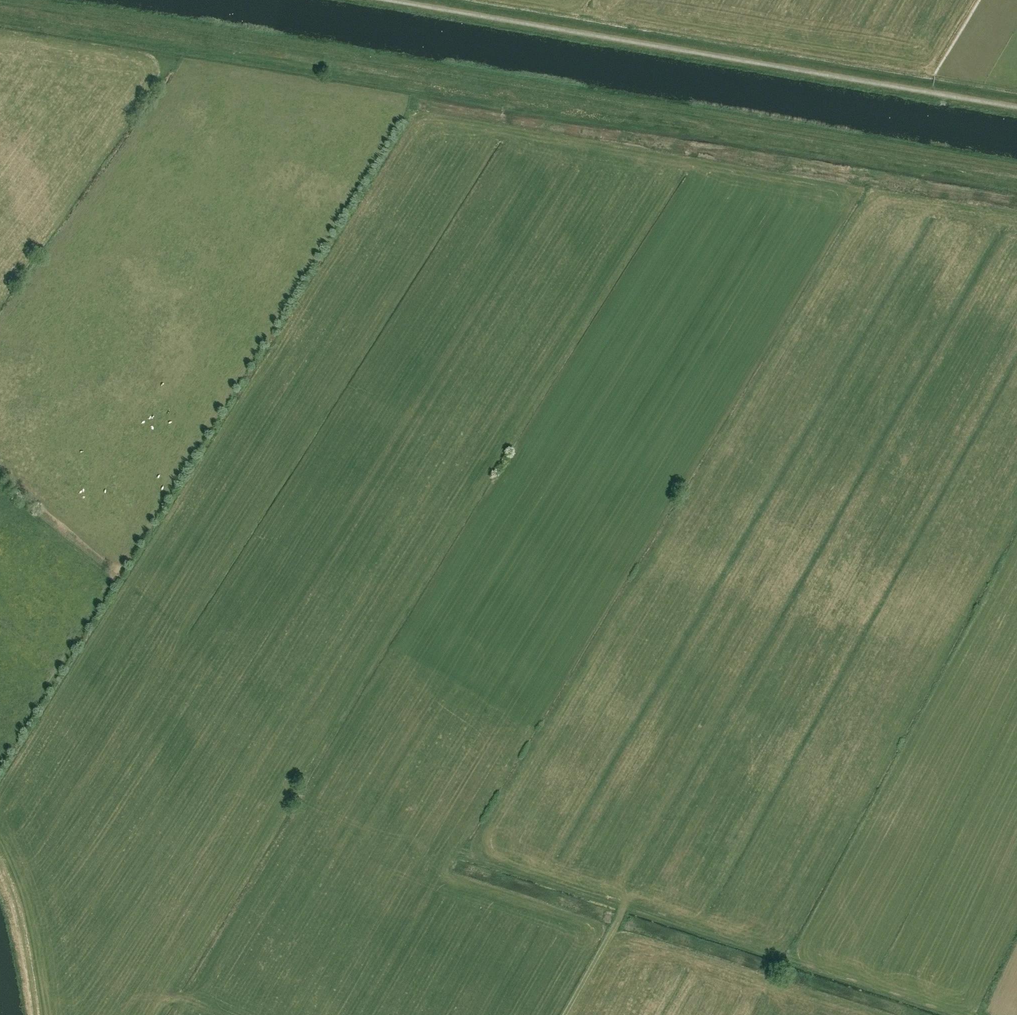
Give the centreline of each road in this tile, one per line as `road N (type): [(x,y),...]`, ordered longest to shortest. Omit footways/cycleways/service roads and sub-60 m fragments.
road 1 (track): [(625,909),(568,1014)]

